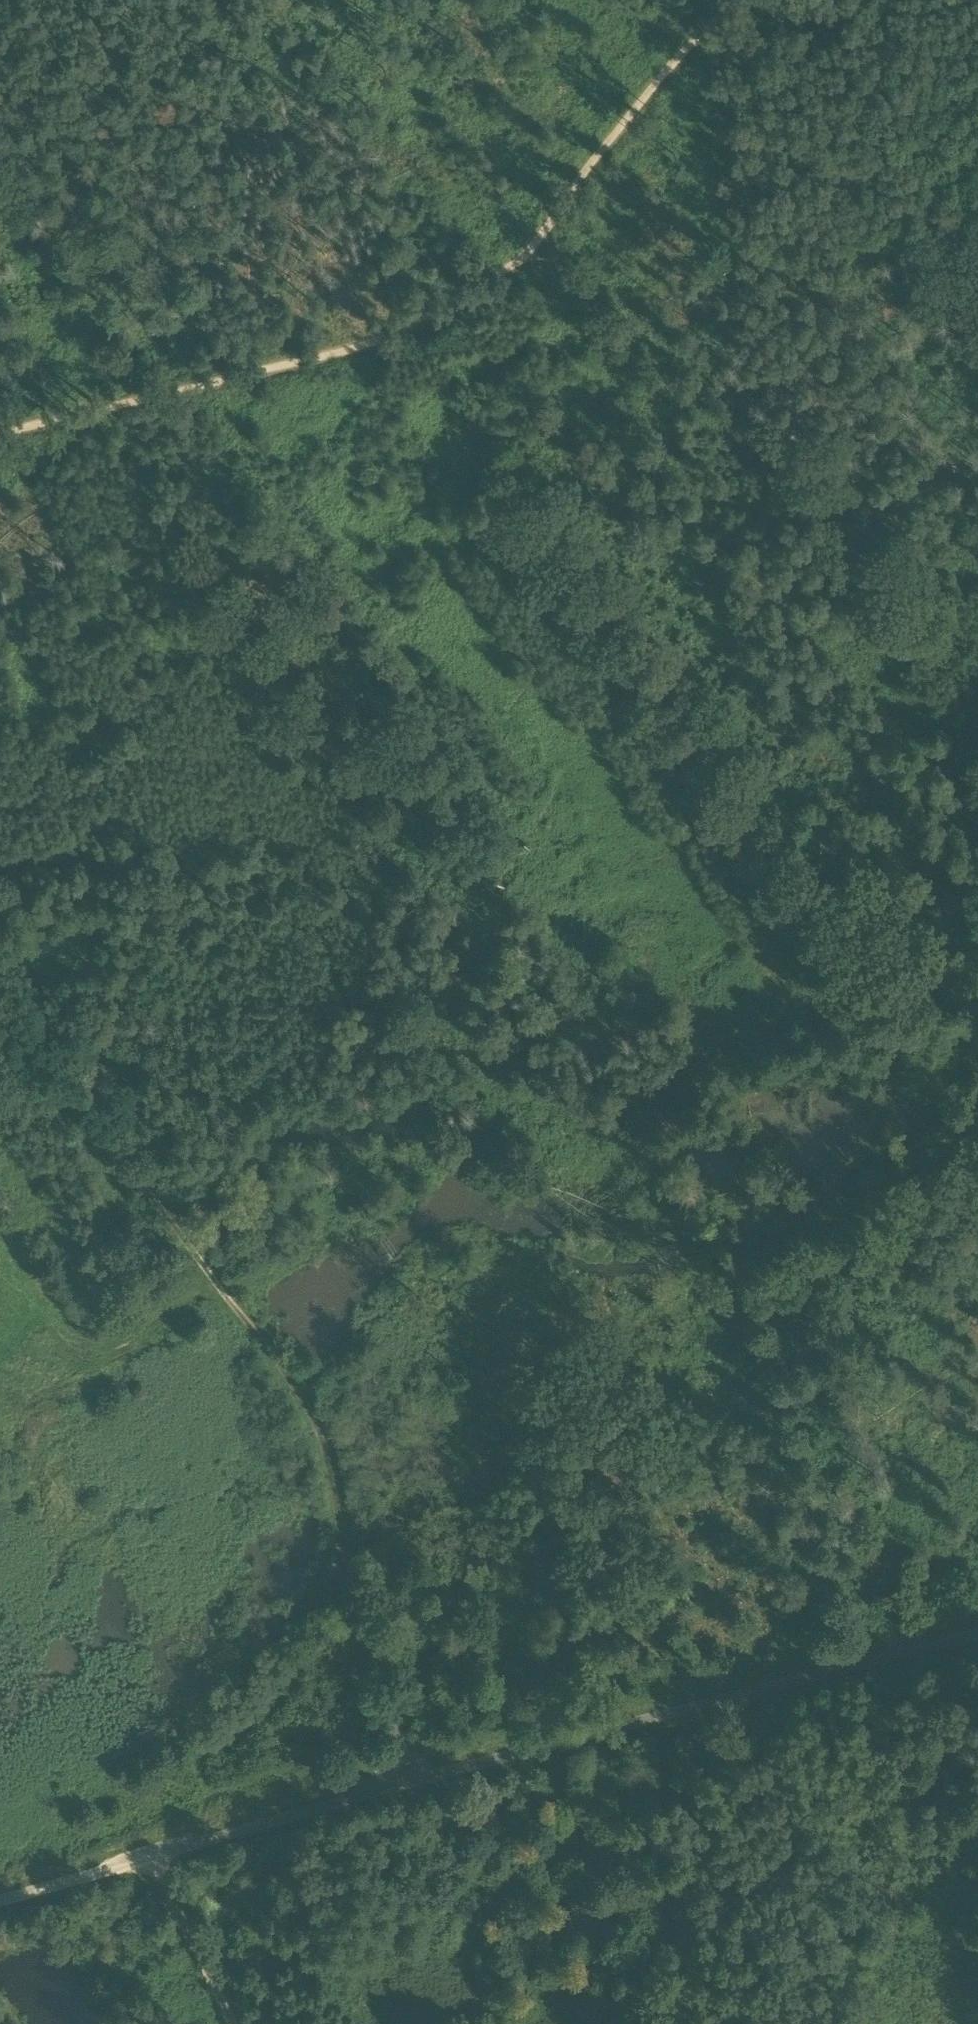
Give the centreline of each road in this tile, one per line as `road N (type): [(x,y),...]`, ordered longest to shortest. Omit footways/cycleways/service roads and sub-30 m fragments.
road 1 (track): [(408,1783),(321,1441),(295,1385),(0,1002)]
road 2 (track): [(545,214),(507,263),(403,329),(0,428)]
road 3 (track): [(977,1633),(408,1783)]
road 4 (track): [(408,1783),(155,1855)]
road 5 (track): [(687,50),(545,214)]
road 6 (track): [(236,2023),(155,1855)]
road 7 (track): [(155,1855),(0,1901)]

